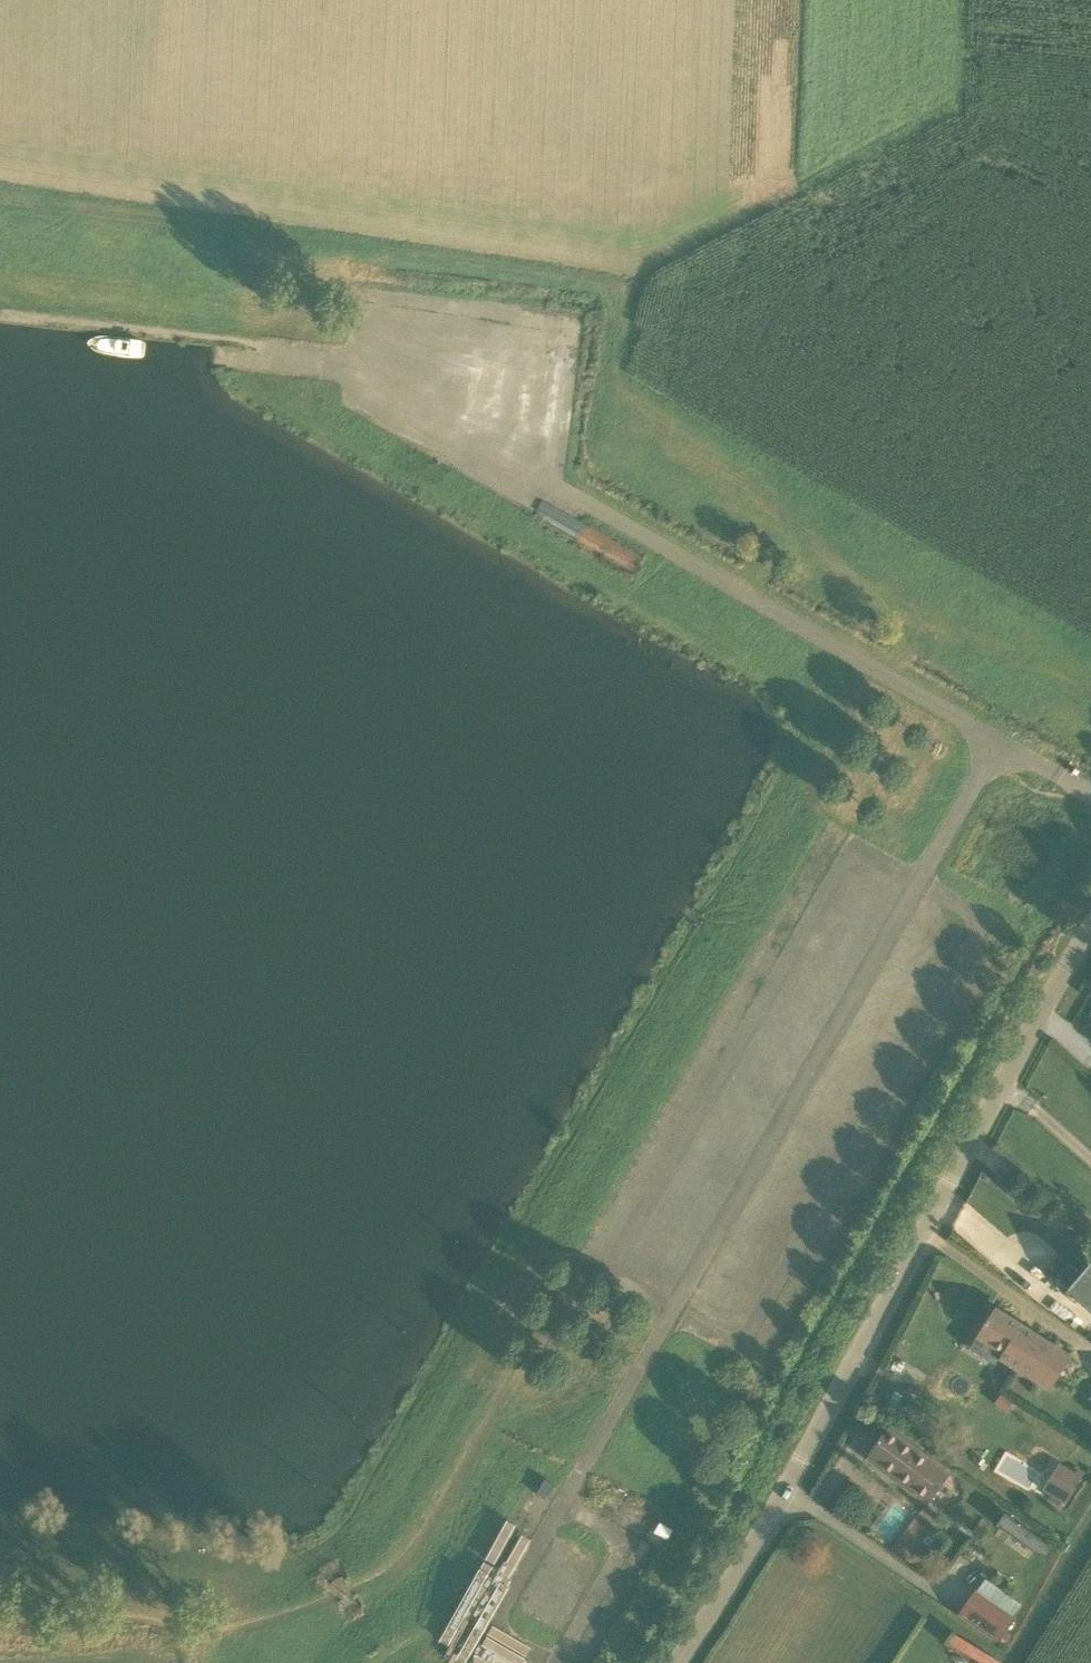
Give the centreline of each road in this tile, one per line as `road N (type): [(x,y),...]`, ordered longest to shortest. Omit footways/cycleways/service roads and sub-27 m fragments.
road 1 (unclassified): [(673,1662),(791,1475),(1090,939)]
road 2 (track): [(0,212),(262,251)]

